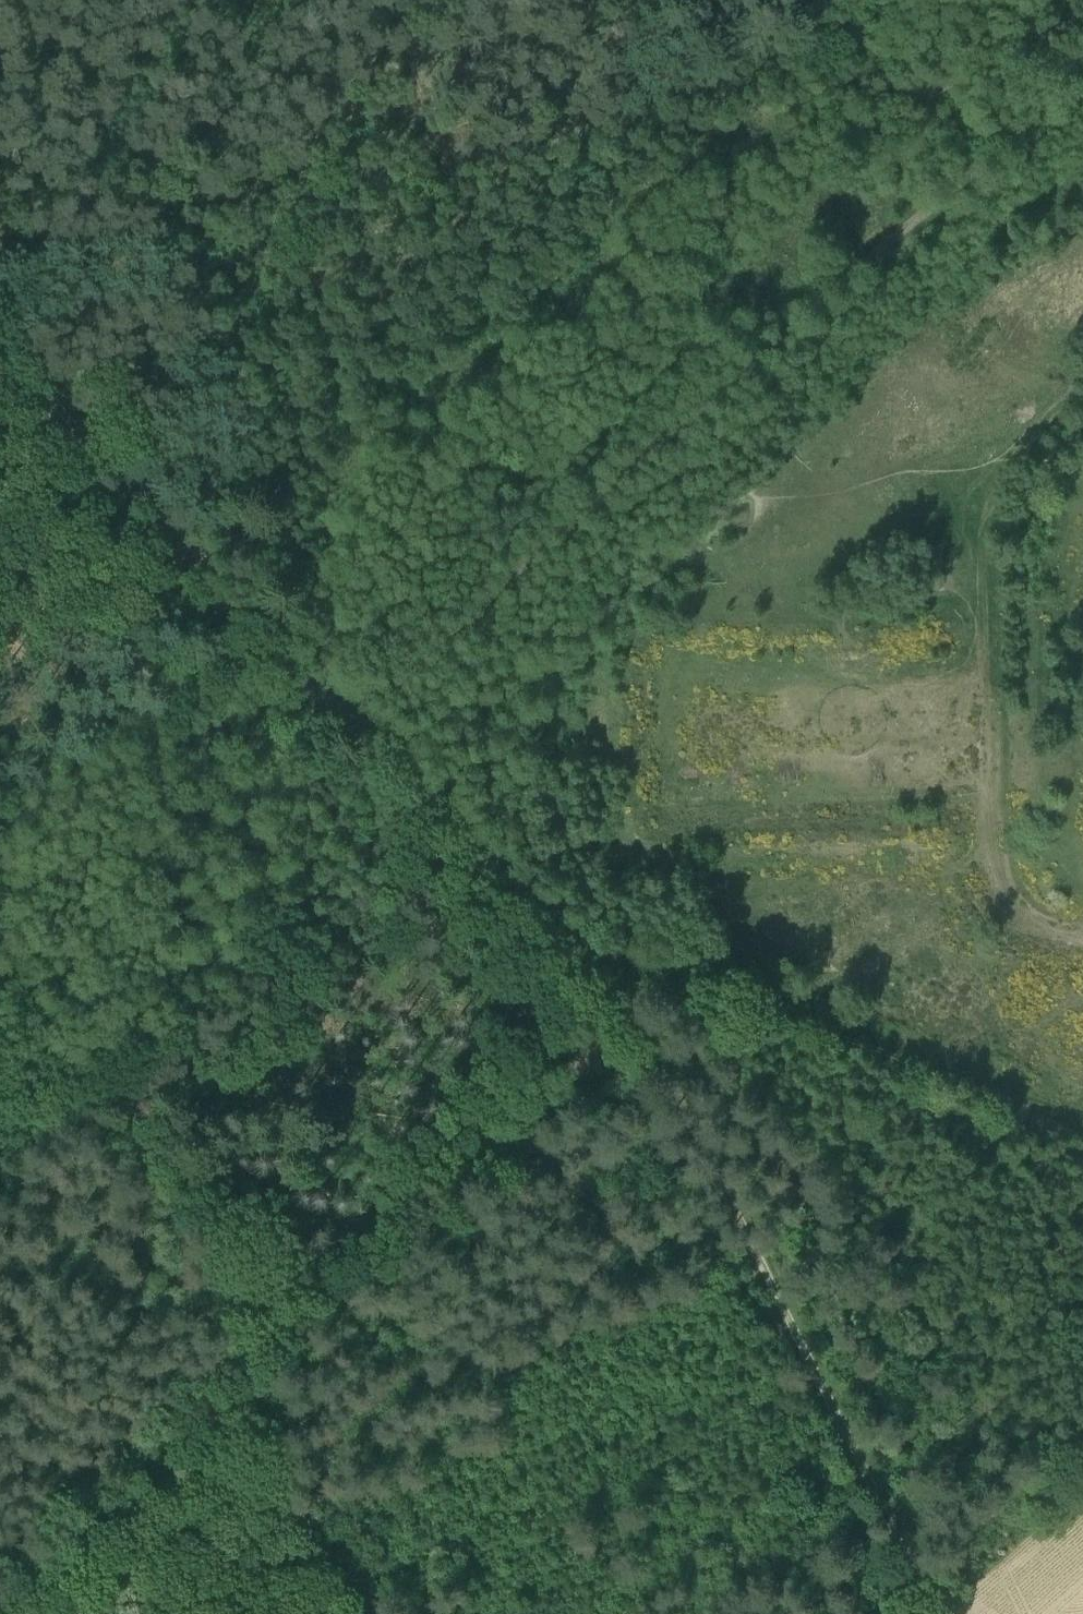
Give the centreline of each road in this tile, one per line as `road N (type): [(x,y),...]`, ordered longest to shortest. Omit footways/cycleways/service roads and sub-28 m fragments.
road 1 (track): [(1082,76),(353,714)]
road 2 (track): [(14,1613),(287,1359),(631,1006)]
road 3 (track): [(631,1006),(935,1613)]
road 4 (track): [(1082,940),(1029,928),(1006,904),(995,869),(980,593),(990,508),(1004,475),(1075,391)]
road 5 (track): [(0,350),(306,685),(353,714)]
road 6 (track): [(0,269),(210,215),(313,134),(379,111),(458,112)]
road 7 (track): [(353,714),(392,747),(631,1006)]

